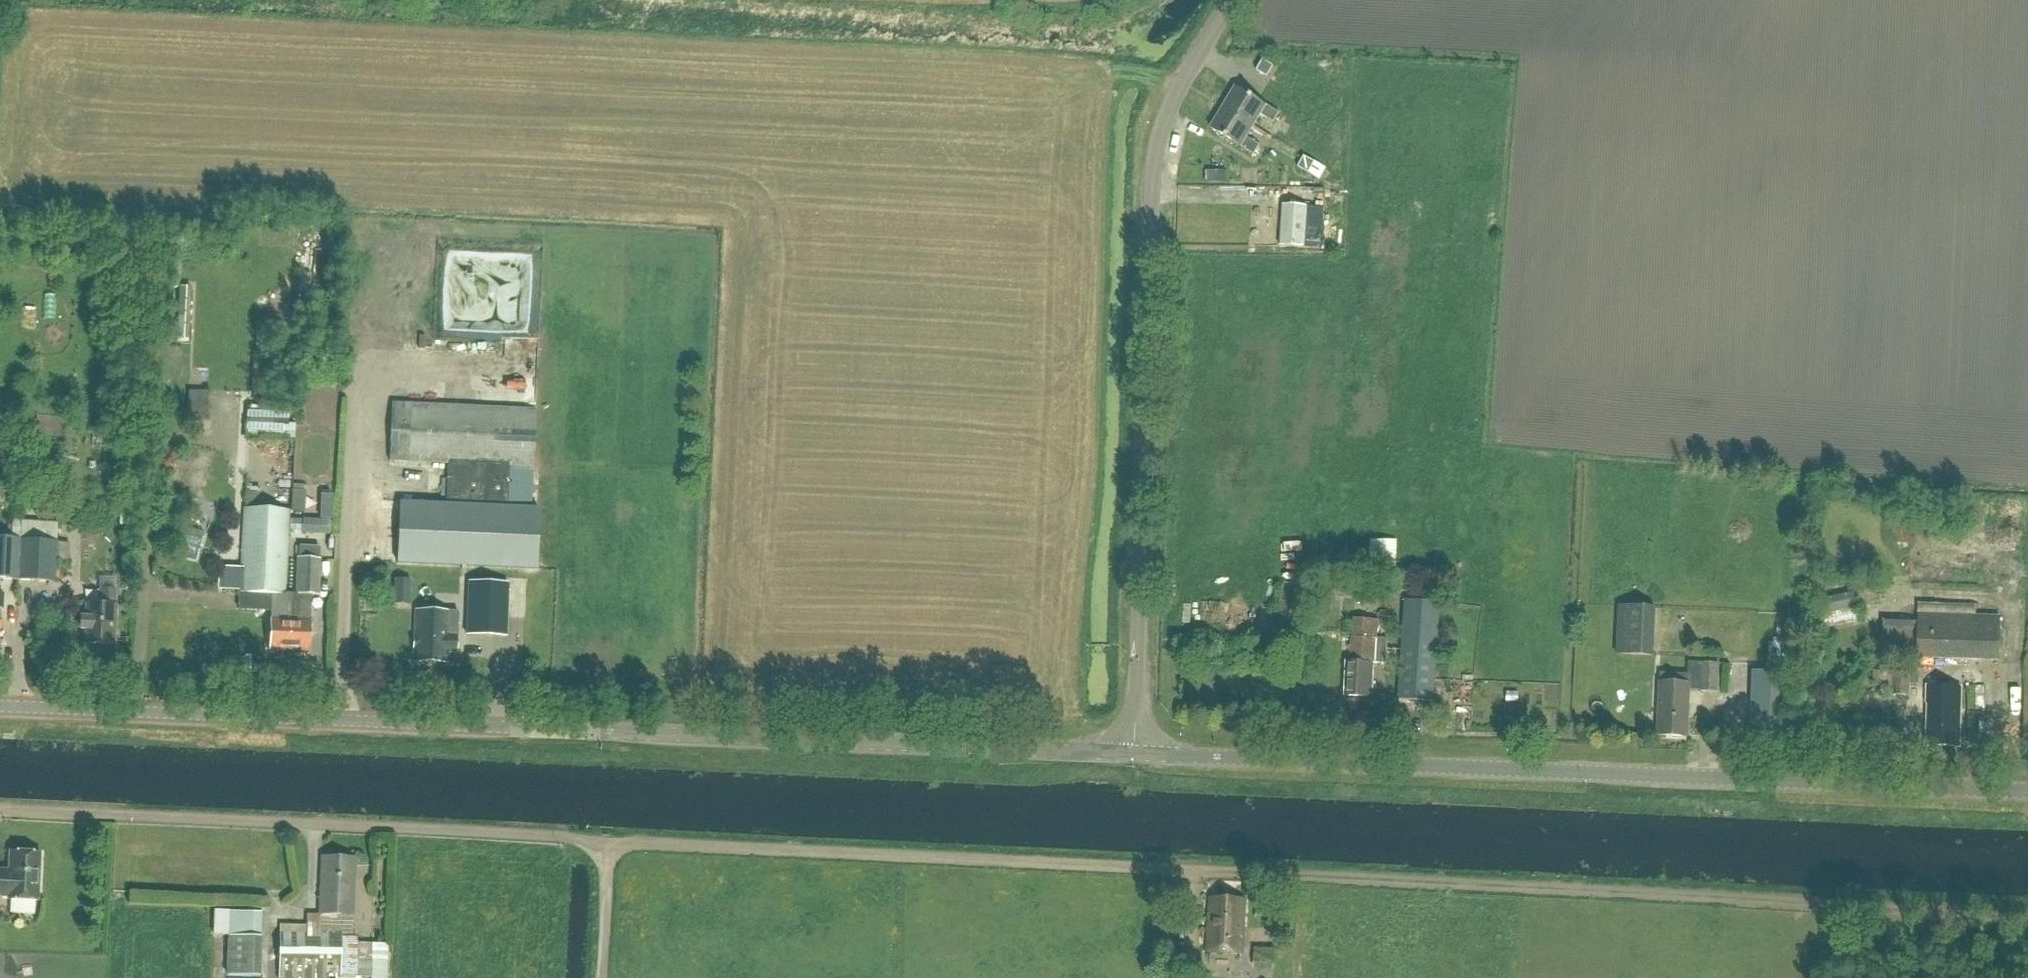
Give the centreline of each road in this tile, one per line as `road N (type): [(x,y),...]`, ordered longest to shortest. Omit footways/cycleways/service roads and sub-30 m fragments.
road 1 (track): [(2027,913),(607,842)]
road 2 (tertiary): [(1132,754),(0,708)]
road 3 (tertiary): [(1132,754),(2027,792)]
road 4 (unclassified): [(1132,754),(1153,161),(1172,103),(1232,0)]
road 5 (track): [(600,977),(607,842),(0,811)]

